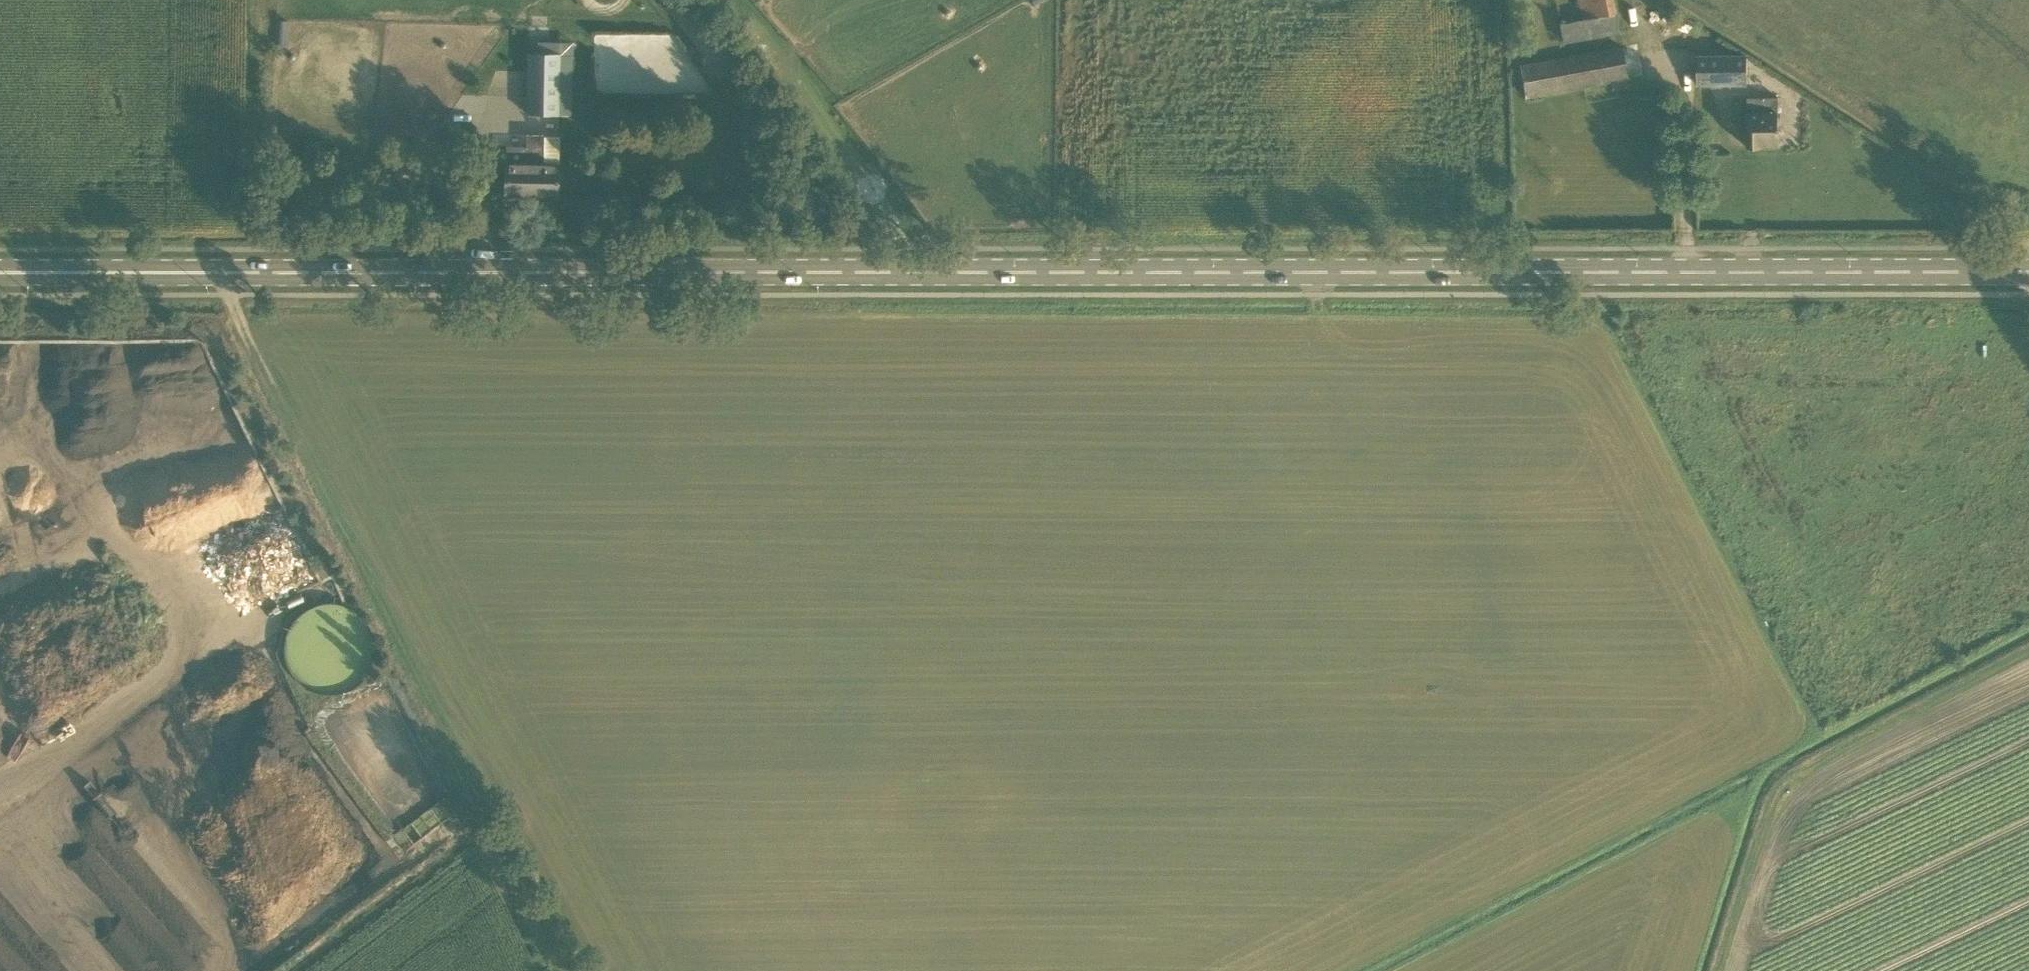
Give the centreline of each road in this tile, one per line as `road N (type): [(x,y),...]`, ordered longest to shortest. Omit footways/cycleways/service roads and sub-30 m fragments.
road 1 (primary): [(2028,272),(0,270)]
road 2 (track): [(559,970),(259,379),(225,297),(224,269)]
road 3 (track): [(2028,646),(1793,768),(1774,788),(1716,970)]
road 4 (track): [(2028,237),(1975,192),(1675,0)]

